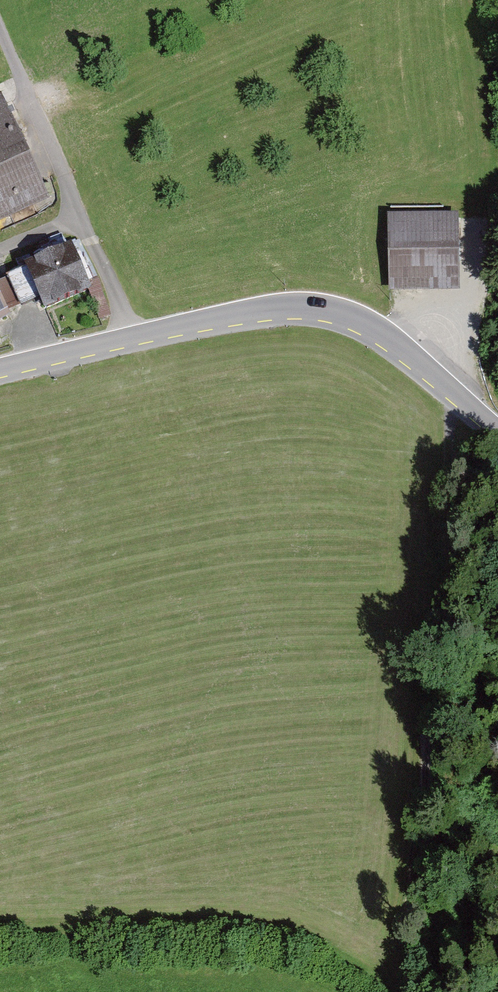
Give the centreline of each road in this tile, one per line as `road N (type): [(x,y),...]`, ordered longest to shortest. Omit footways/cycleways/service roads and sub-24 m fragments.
road 1 (track): [(450,393),(443,509),(391,691),(404,991)]
road 2 (track): [(399,978),(264,936),(0,938)]
road 3 (tertiary): [(497,434),(392,342),(325,311),(274,309),(137,337)]
road 4 (residential): [(137,337),(0,31)]
road 5 (tertiary): [(137,337),(0,369)]

